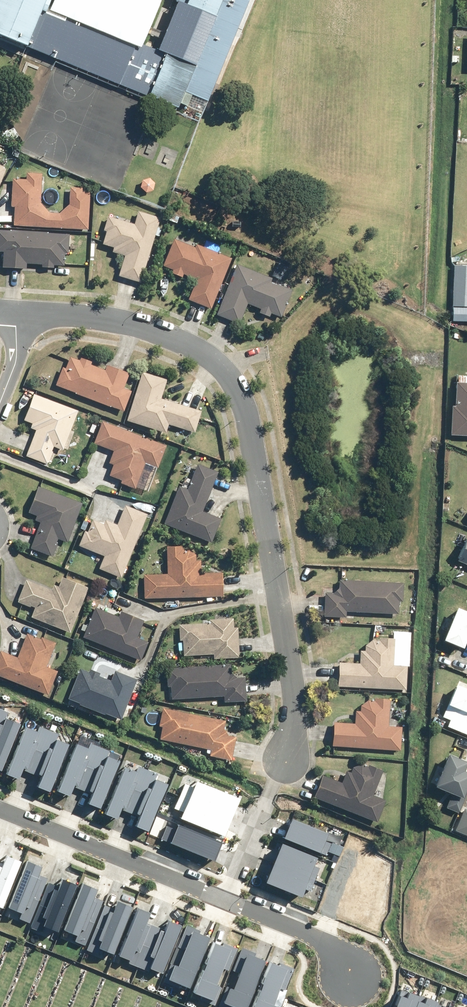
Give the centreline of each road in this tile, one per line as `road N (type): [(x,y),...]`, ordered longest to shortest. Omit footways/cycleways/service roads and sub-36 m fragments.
road 1 (residential): [(18,314),(135,324),(210,353),(230,376),(245,405),(291,688),(284,762)]
road 2 (residential): [(0,809),(230,902)]
road 3 (residential): [(230,902),(284,762)]
road 4 (residential): [(230,902),(333,944),(353,975)]

